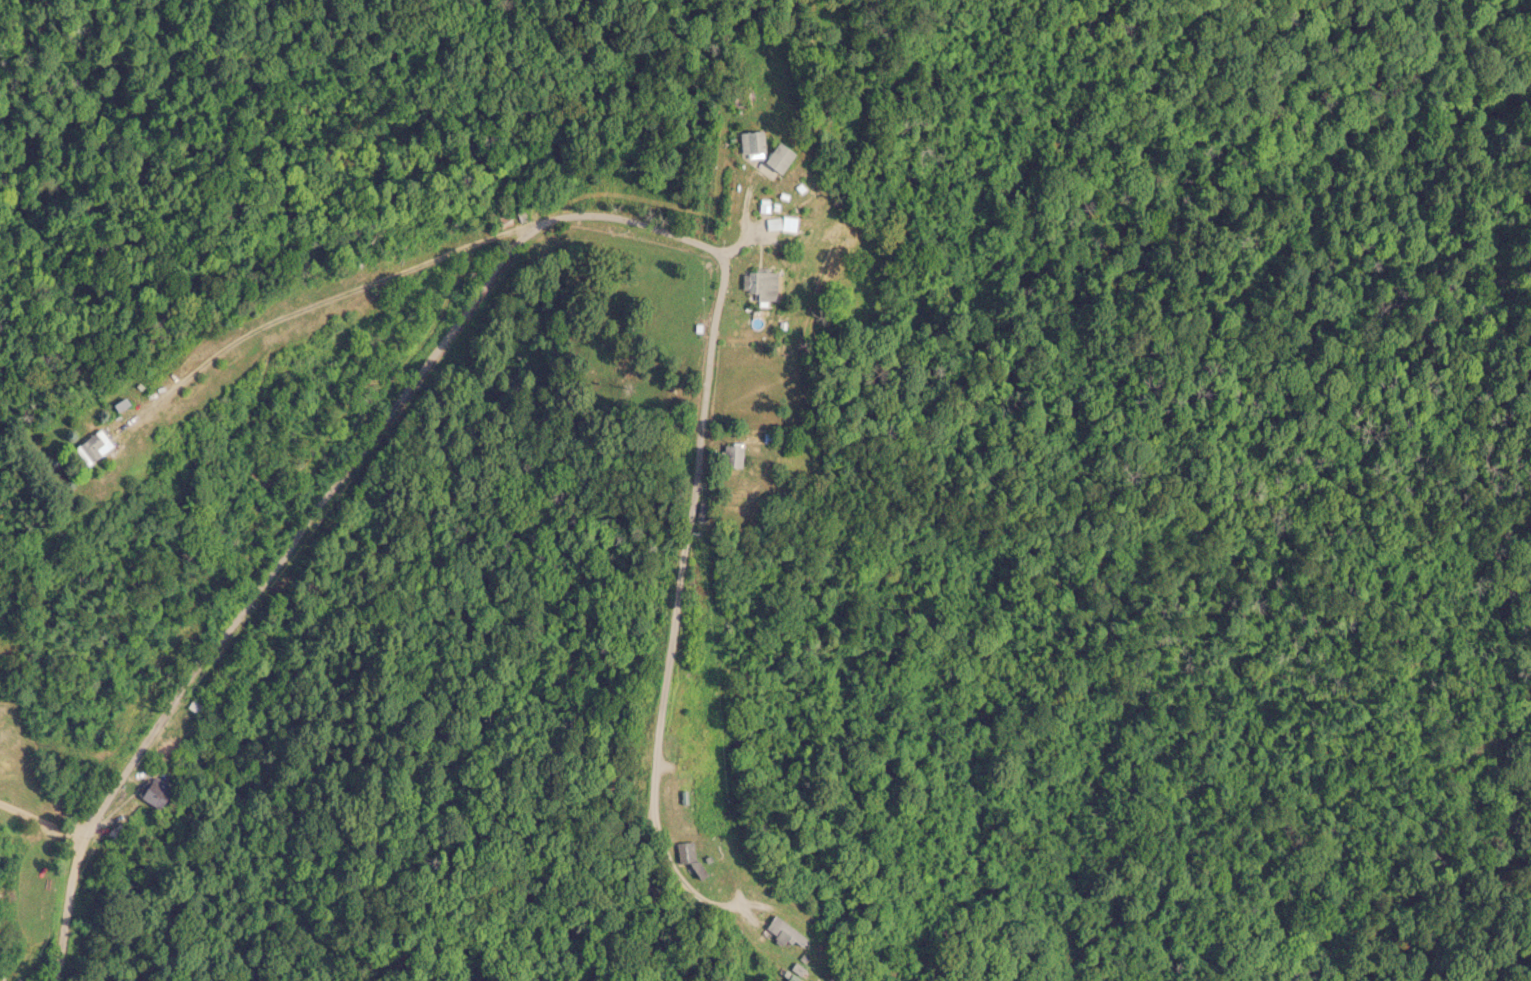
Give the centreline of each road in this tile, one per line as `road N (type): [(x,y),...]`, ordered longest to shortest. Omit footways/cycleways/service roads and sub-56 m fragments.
road 1 (residential): [(683,980),(621,862),(621,768),(703,285),(681,247),(643,230),(545,236),(484,263),(93,819),(46,980)]

